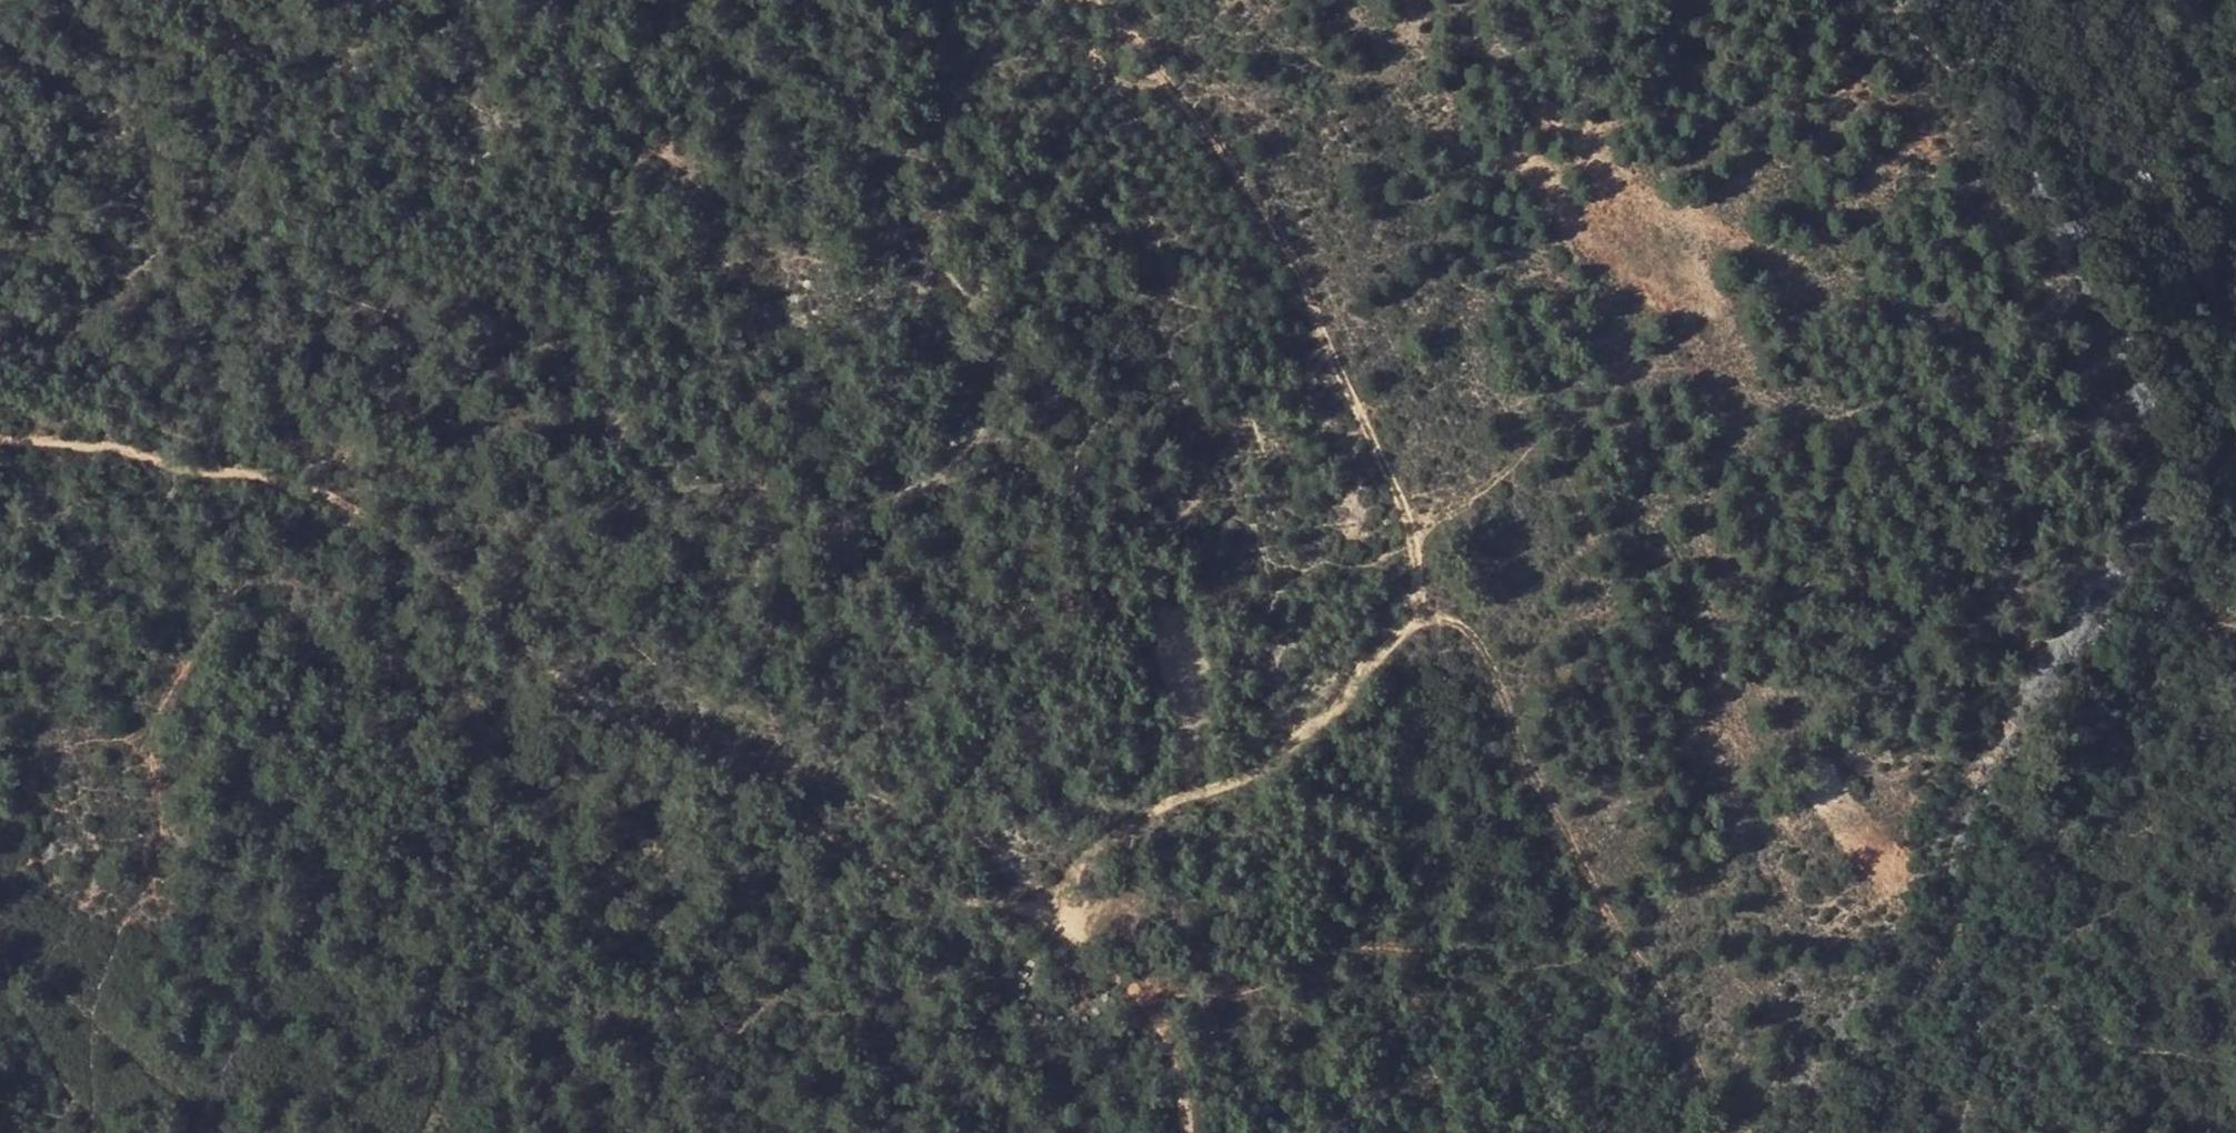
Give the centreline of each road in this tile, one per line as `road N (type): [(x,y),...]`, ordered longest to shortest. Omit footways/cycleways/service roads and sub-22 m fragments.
road 1 (track): [(1112,0),(1302,248),(1413,488),(1433,562),(1424,616),(1312,740),(1147,822),(1060,892),(1024,905),(985,900),(873,845),(567,677),(326,493),(0,432)]
road 2 (track): [(1188,1132),(1164,985),(1179,934),(1178,876),(1147,822)]

